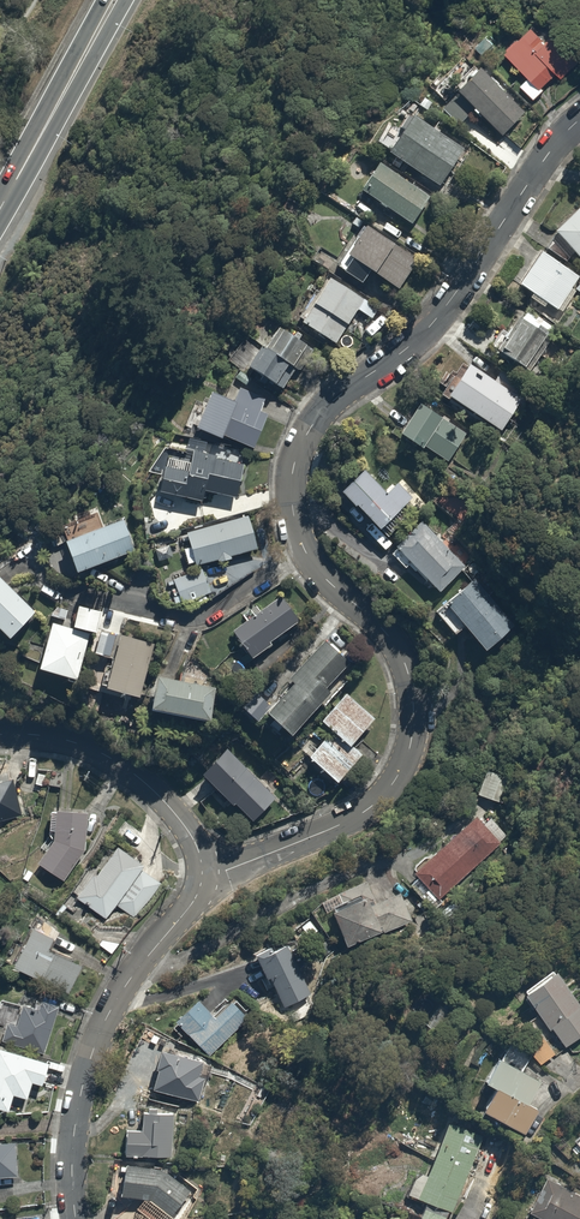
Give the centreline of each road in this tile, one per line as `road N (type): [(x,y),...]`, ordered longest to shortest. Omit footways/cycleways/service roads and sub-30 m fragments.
road 1 (residential): [(203,872),(340,830),(396,780),(414,727),(407,669),(385,632),(305,550),(294,512),(293,468),(322,413),(433,323),(579,119)]
road 2 (residential): [(73,1218),(79,1088),(118,997),(197,897),(203,872)]
road 3 (residential): [(0,734),(72,742),(131,771),(189,832),(203,872)]
road 4 (secondary): [(96,32),(0,209)]

